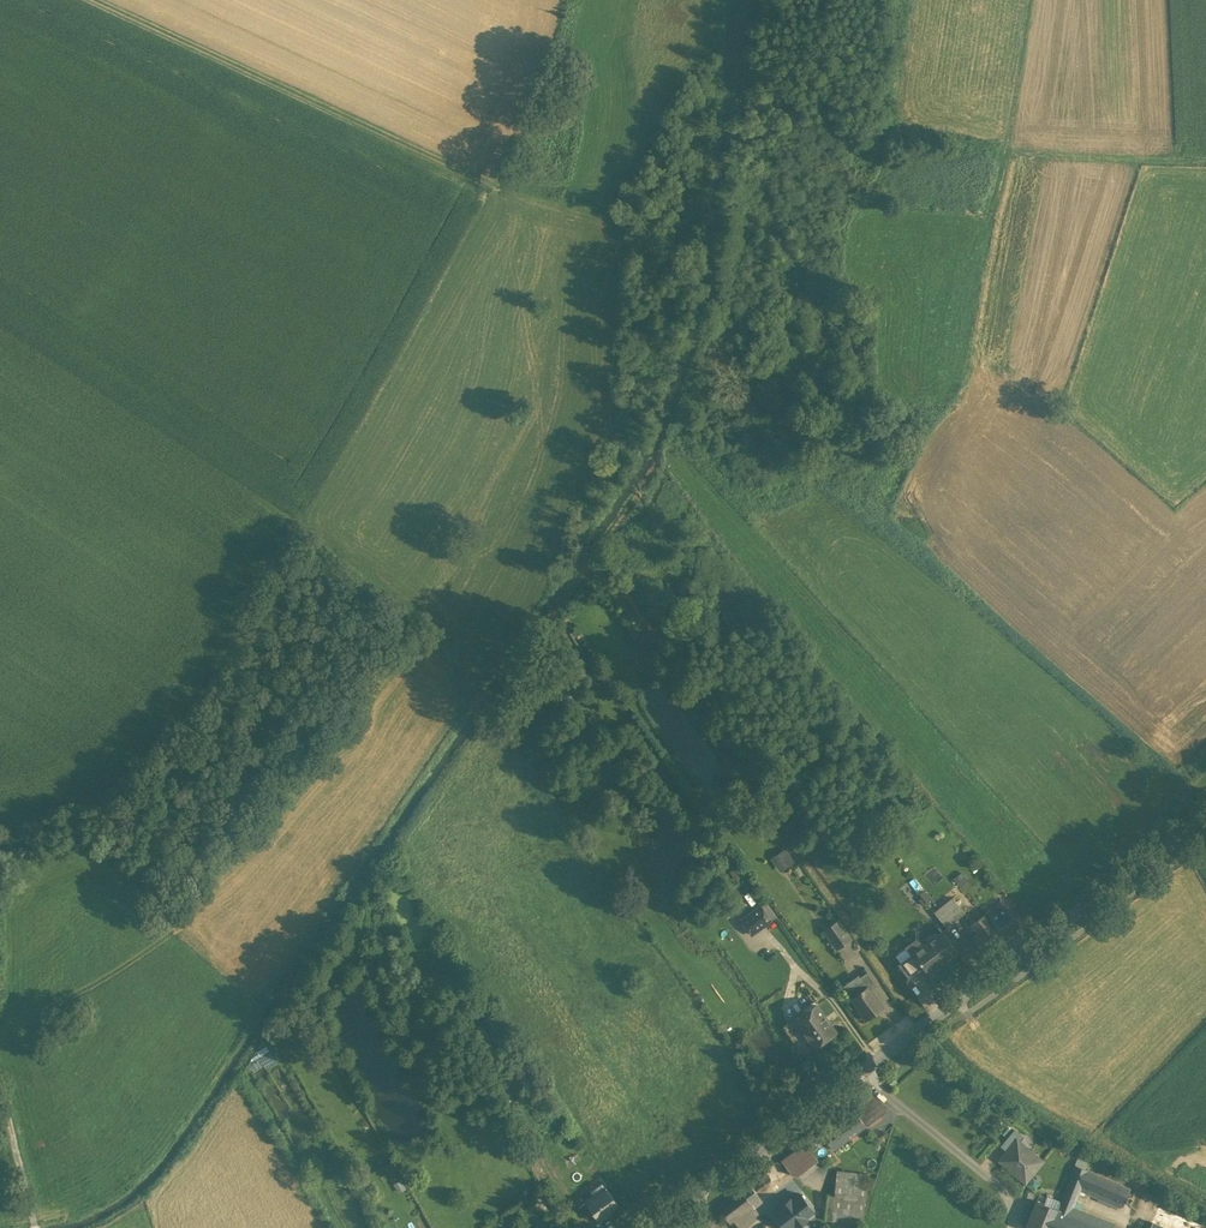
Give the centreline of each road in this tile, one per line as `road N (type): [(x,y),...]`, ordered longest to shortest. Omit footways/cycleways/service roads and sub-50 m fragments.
road 1 (tertiary): [(1205,817),(650,1227)]
road 2 (track): [(1029,0),(1013,127),(1017,150),(1205,162)]
road 3 (track): [(0,1093),(36,1227)]

